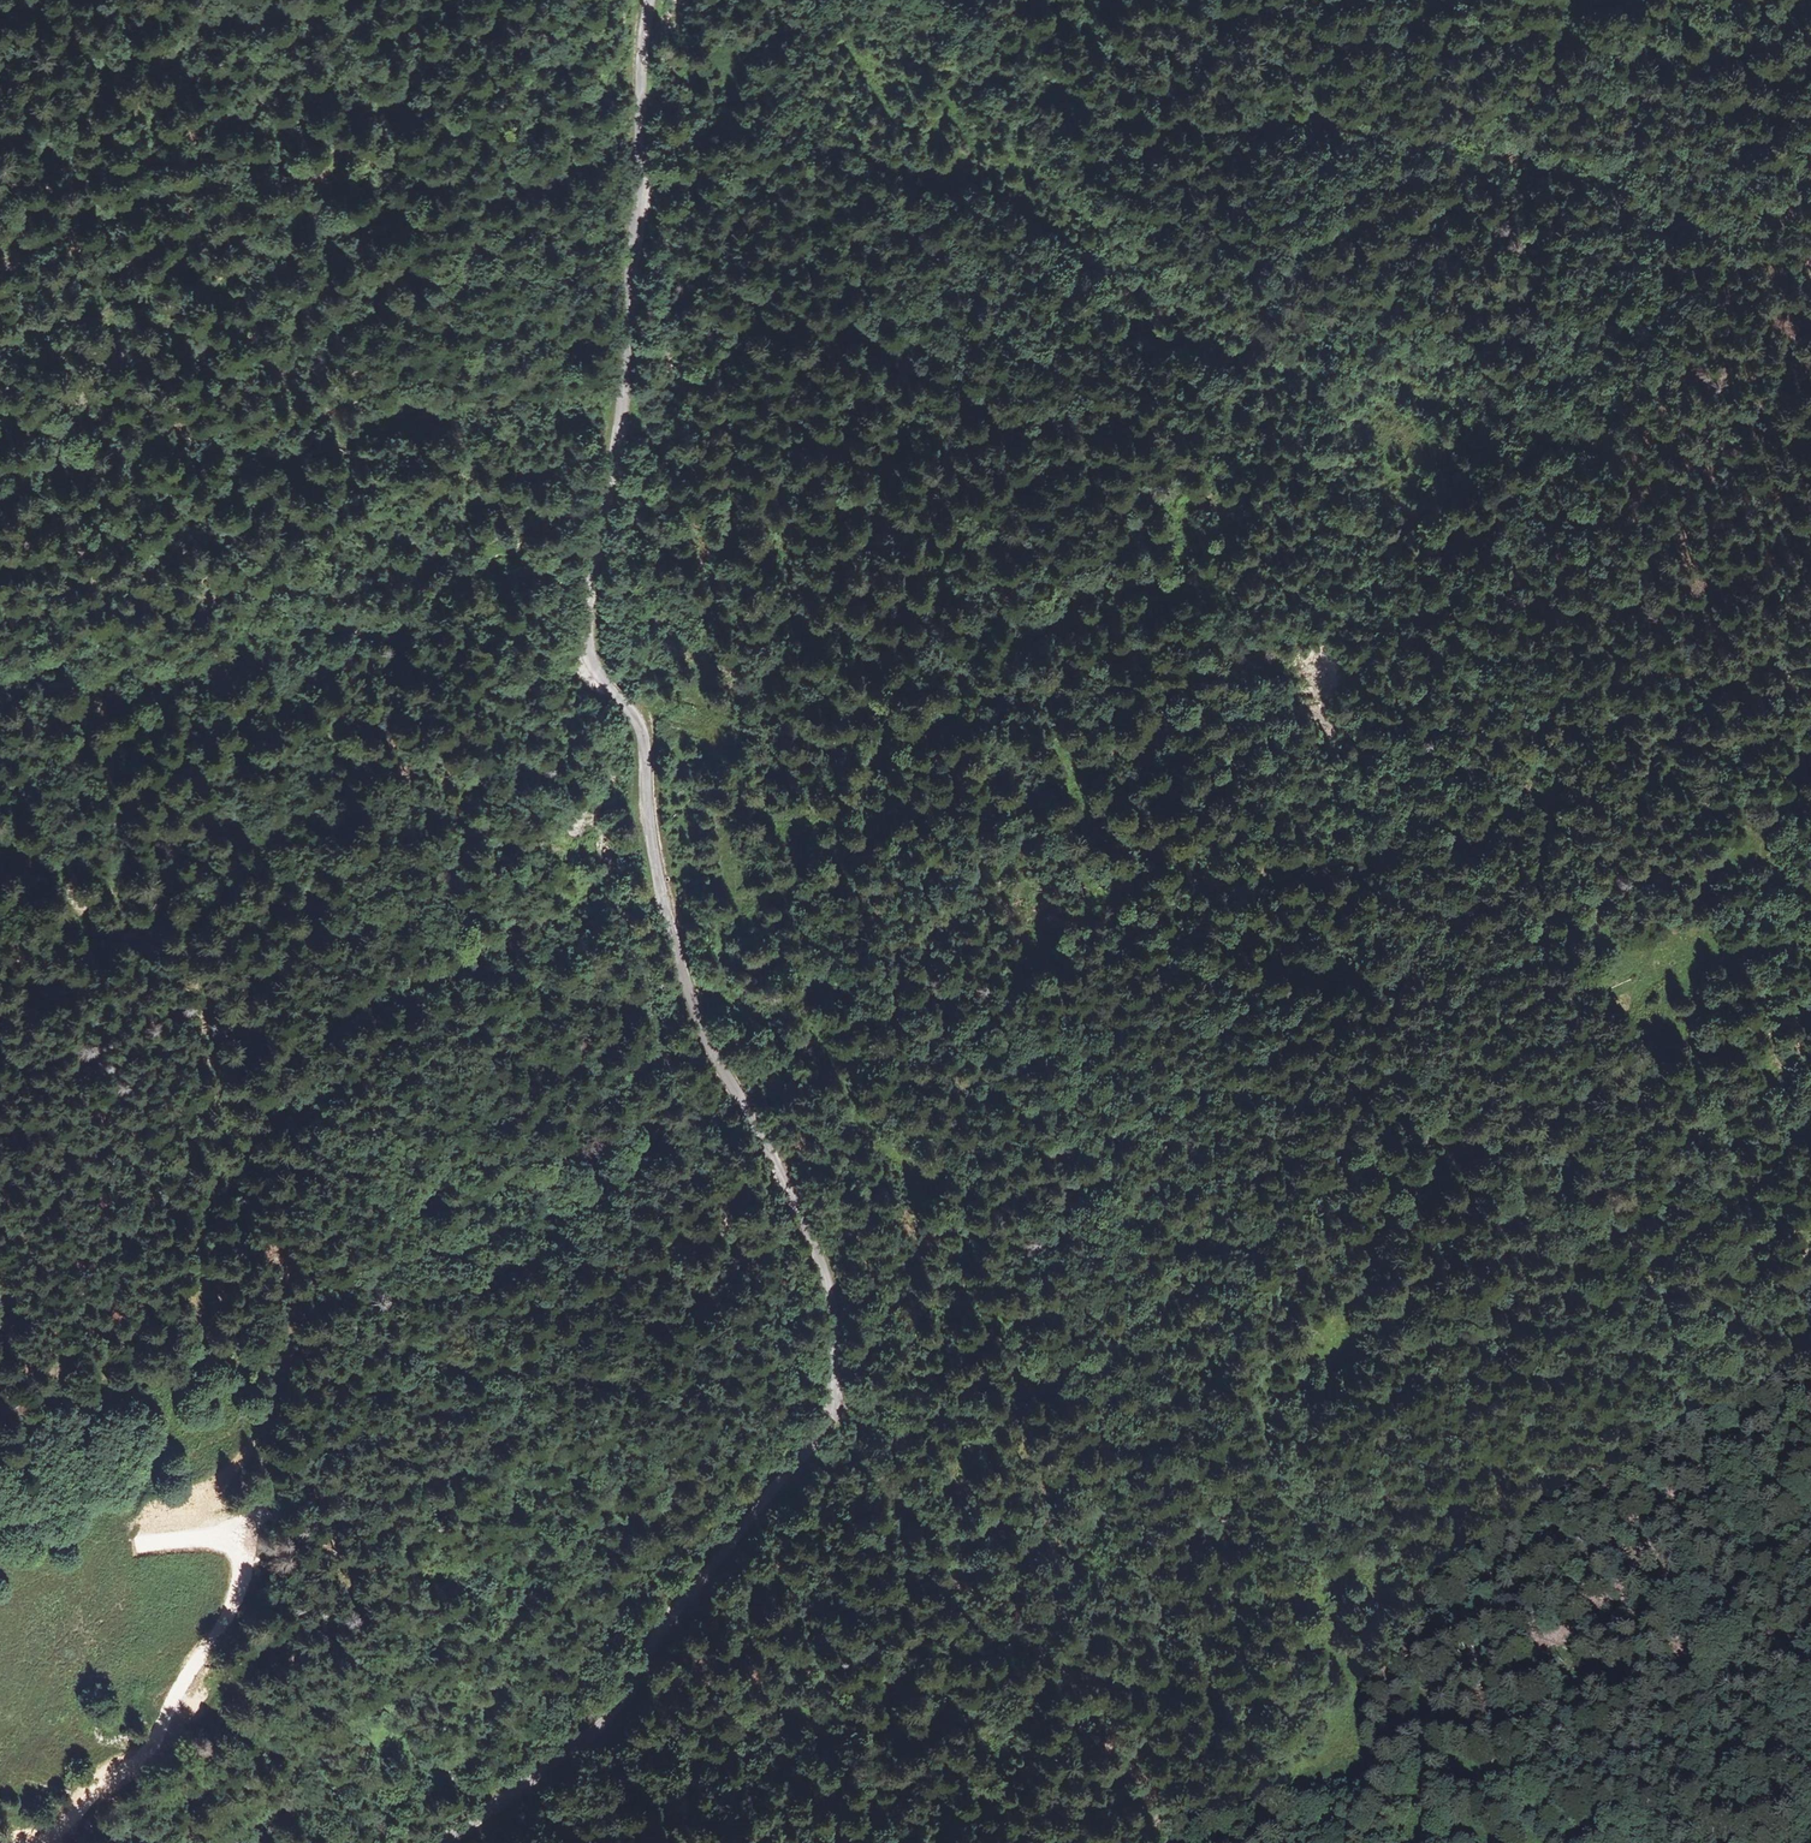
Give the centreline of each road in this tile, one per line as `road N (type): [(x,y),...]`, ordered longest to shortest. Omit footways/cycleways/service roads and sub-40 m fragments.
road 1 (tertiary): [(662,0),(646,100),(625,434),(592,636),(607,693),(650,769),(659,857),(695,986),(816,1236),(839,1348),(834,1416),(789,1481),(710,1544),(674,1588),(599,1705),(401,1842)]
road 2 (track): [(9,1842),(45,1830),(151,1743),(226,1620),(242,1577),(227,1543),(141,1544),(197,1361),(217,1140),(207,1039),(186,983),(146,943),(88,914),(0,847)]

